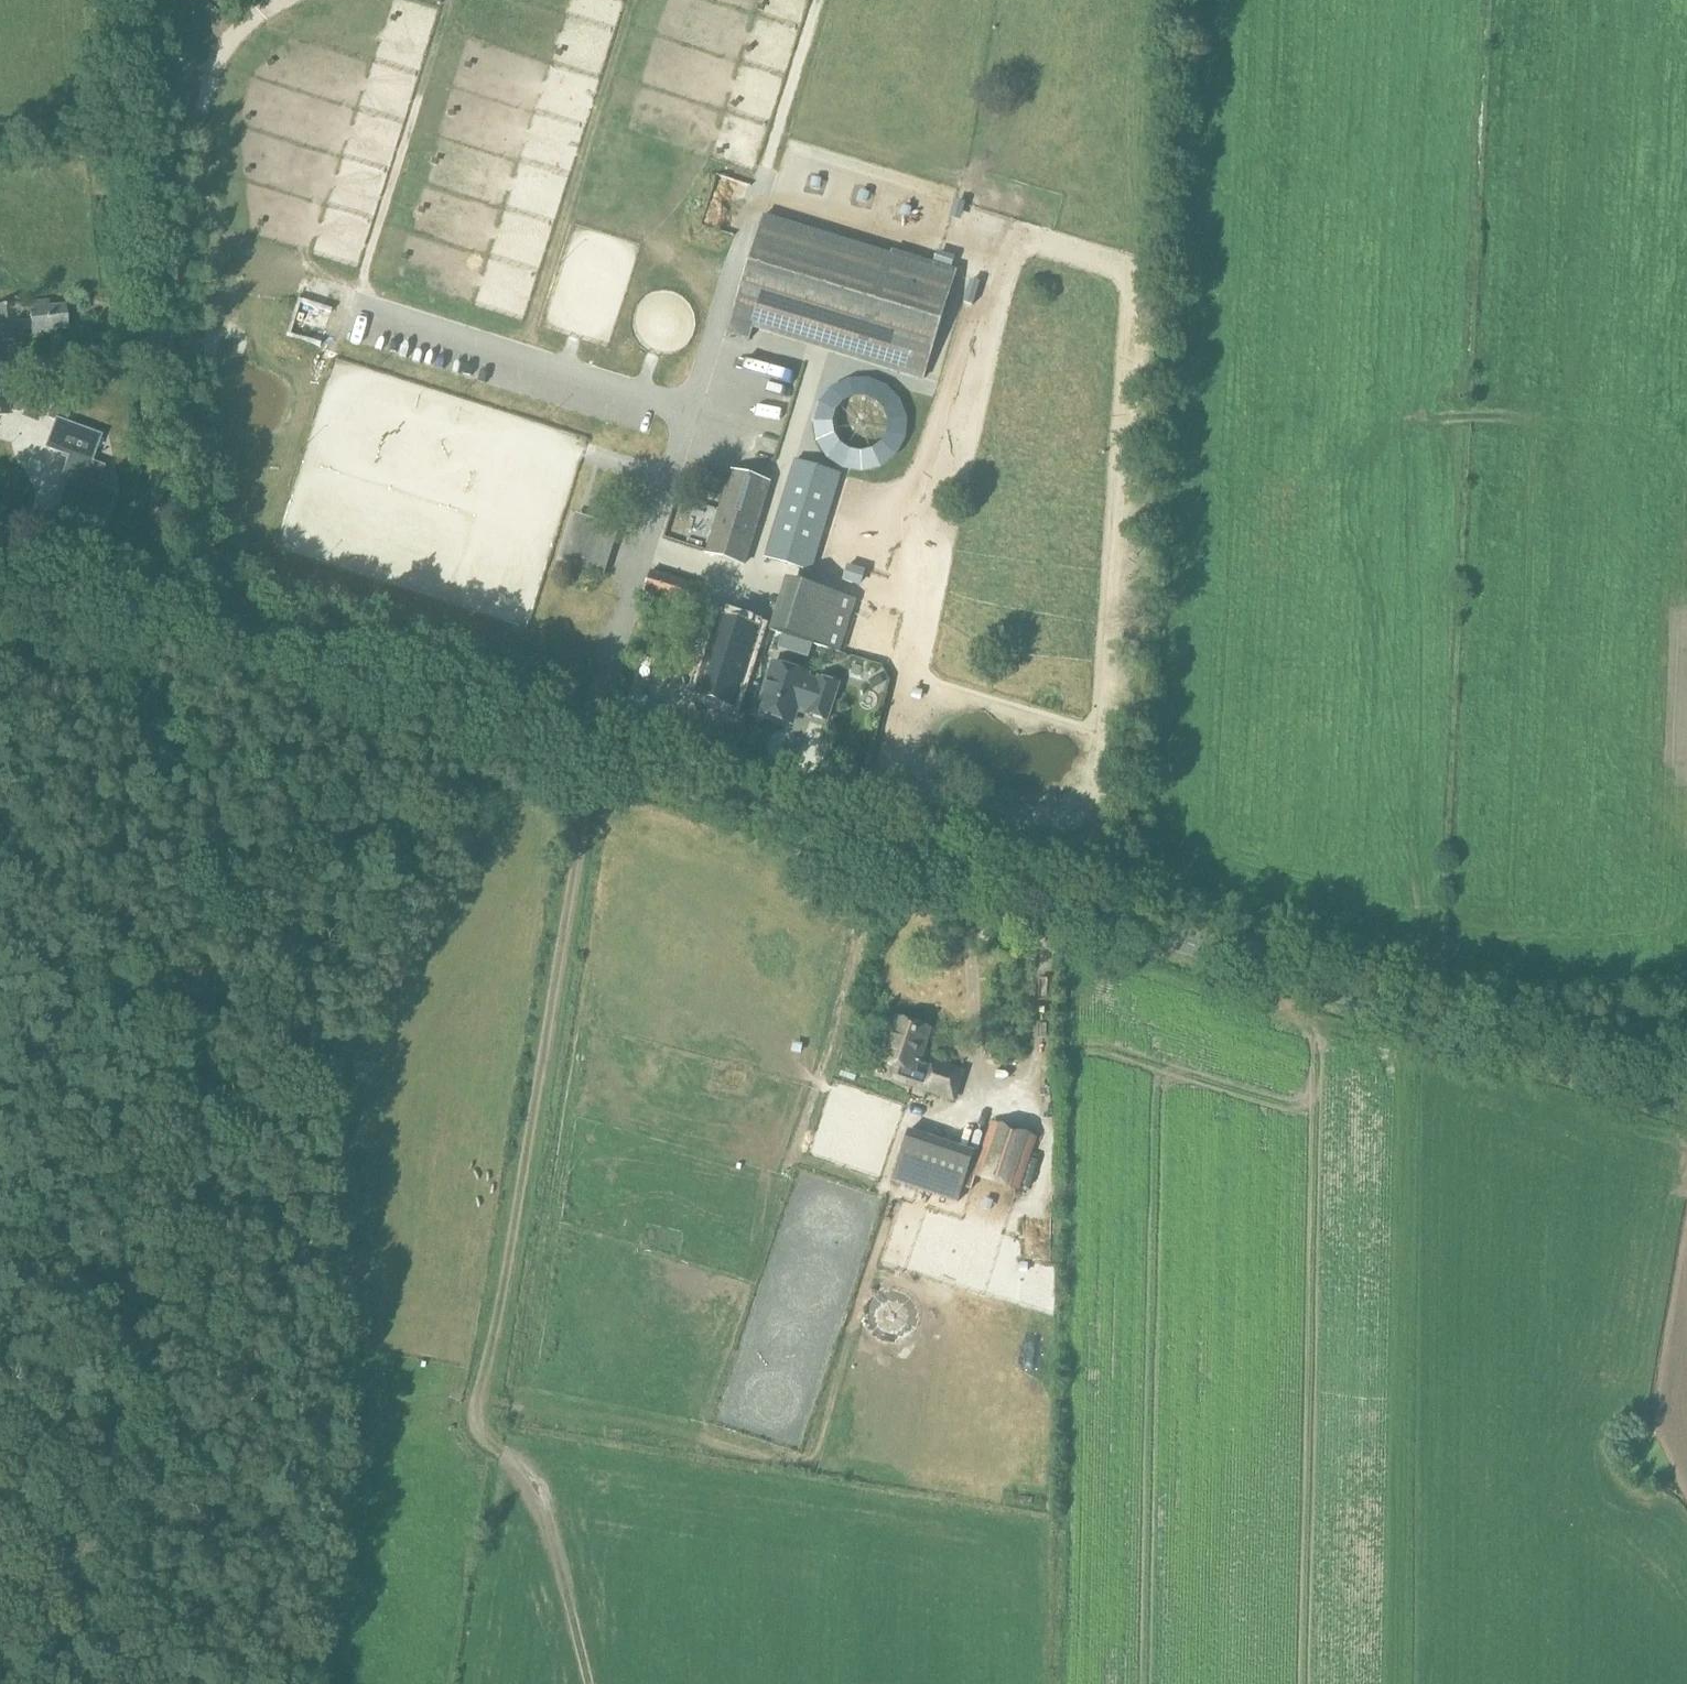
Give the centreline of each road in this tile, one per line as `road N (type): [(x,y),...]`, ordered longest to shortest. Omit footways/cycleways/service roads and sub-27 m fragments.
road 1 (tertiary): [(1686,1092),(591,743),(334,672),(239,605),(210,573)]
road 2 (track): [(589,1683),(545,1504),(477,1430),(591,743)]
road 3 (unclassified): [(210,573),(174,467),(131,0)]
road 4 (tertiary): [(0,584),(130,609),(210,573)]

